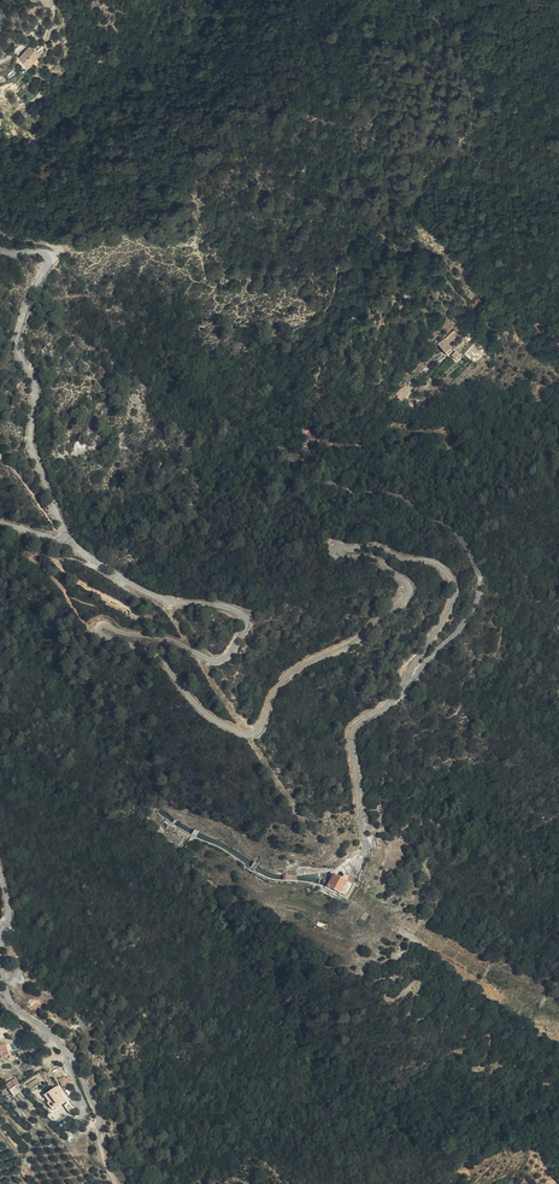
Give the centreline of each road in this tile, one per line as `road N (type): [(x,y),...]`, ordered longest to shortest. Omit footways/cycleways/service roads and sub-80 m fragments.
road 1 (unclassified): [(66,539),(148,595),(241,613),(247,626),(227,658),(216,662),(153,635),(105,624),(97,630),(102,639),(160,657),(205,713),(248,734),(257,733),(296,668),(351,641),(408,598),(406,581),(379,560),(333,556),(335,547),(372,547),(447,572),(454,583),(447,615),(400,697),(354,730),(366,843),(361,858)]
road 2 (unclassified): [(0,249),(48,258),(29,294),(19,348),(36,390),(30,445),(66,539)]
road 3 (unclassified): [(5,926),(13,1001),(78,1070),(115,1183)]

